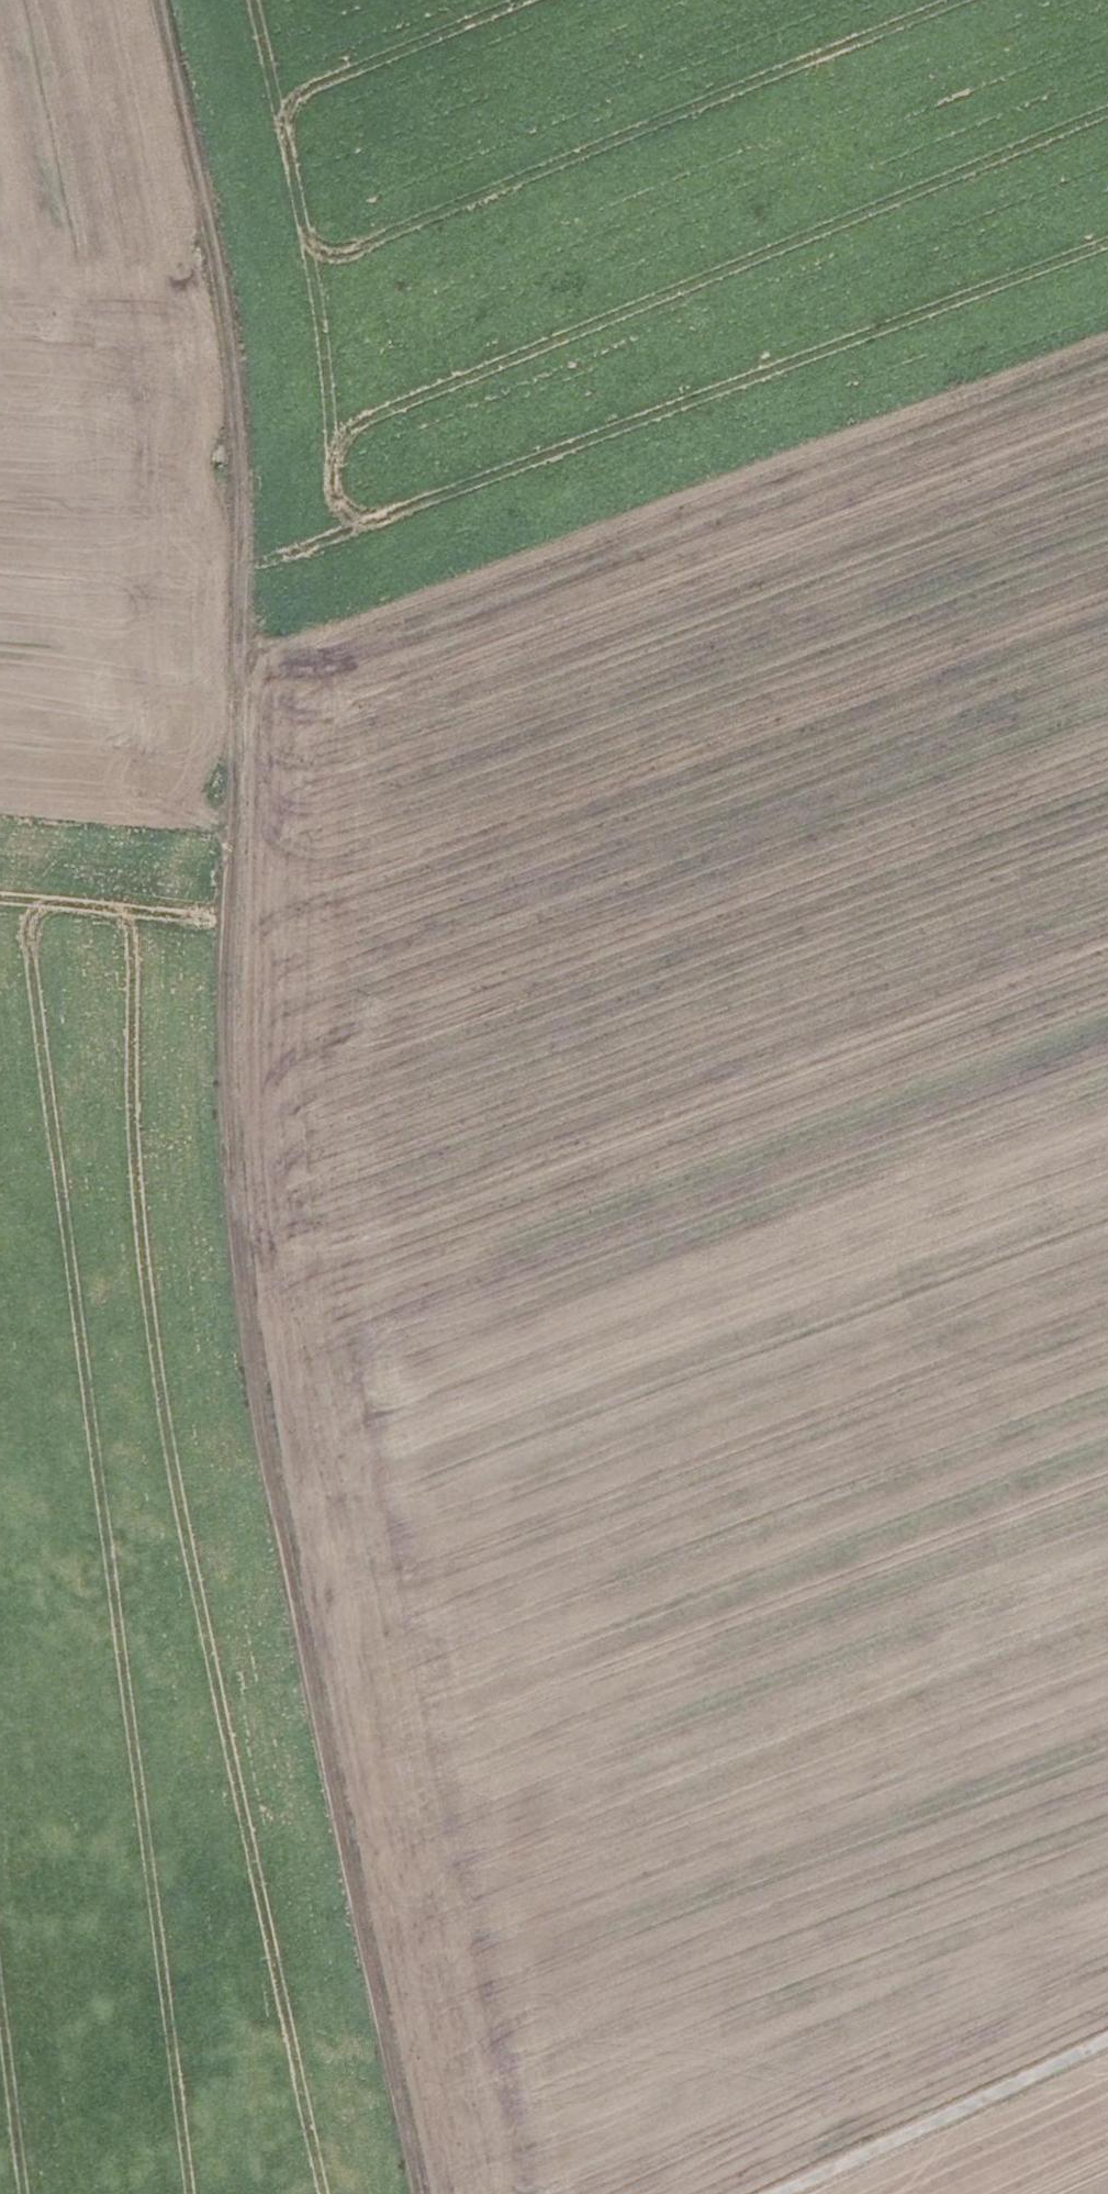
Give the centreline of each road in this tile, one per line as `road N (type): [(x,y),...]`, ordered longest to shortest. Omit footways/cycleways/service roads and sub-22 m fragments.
road 1 (track): [(160,0),(247,433),(240,749),(218,1039),(226,1221),(256,1427),(418,2193)]
road 2 (track): [(1107,2039),(776,2193)]

